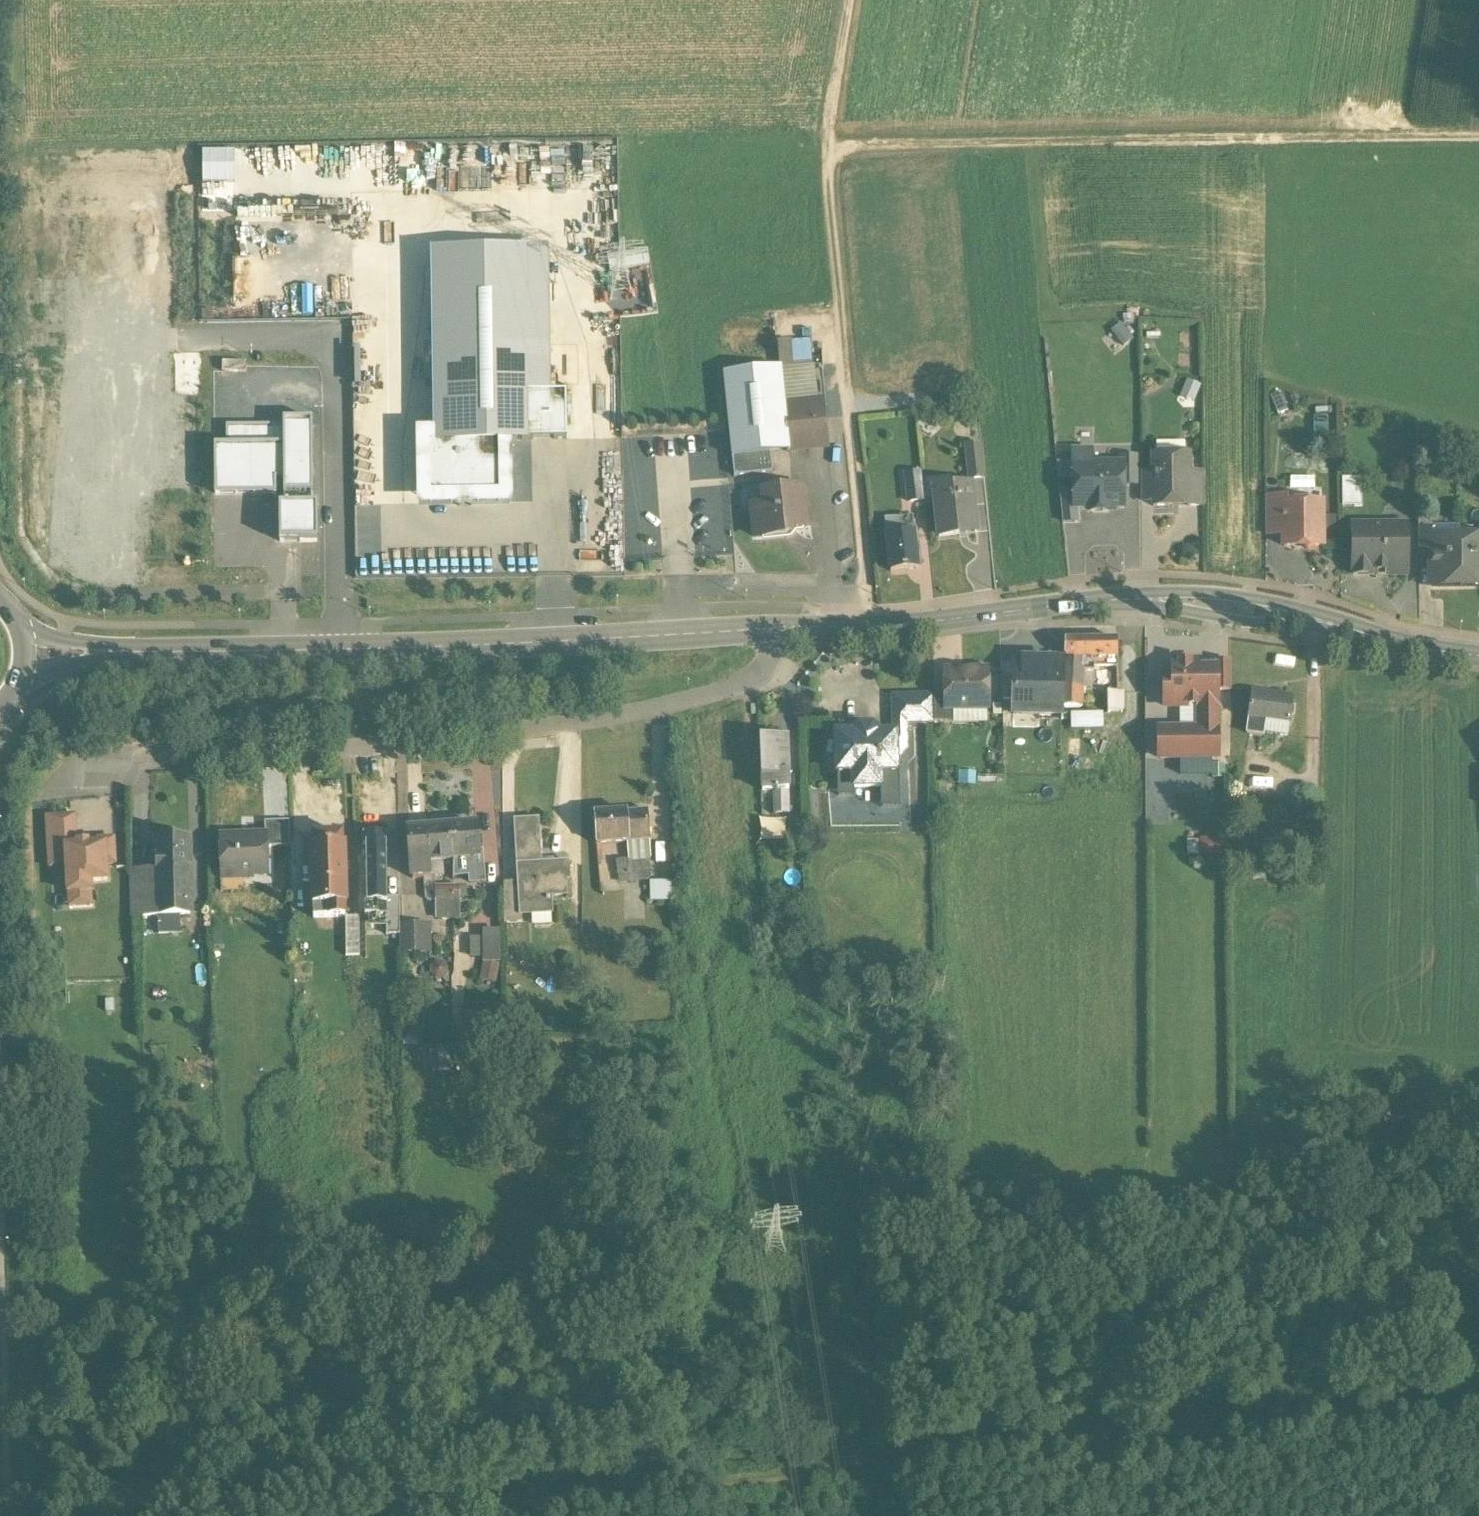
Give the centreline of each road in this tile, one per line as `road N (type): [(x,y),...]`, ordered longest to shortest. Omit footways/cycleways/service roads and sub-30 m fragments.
road 1 (track): [(14,0),(18,522),(26,549),(52,577),(77,585),(283,584)]
road 2 (residential): [(771,622),(765,666),(747,680),(662,707),(393,740),(85,742)]
road 3 (secondary): [(771,622),(1163,594),(1478,651)]
road 4 (secondary): [(108,644),(514,639),(771,622)]
road 5 (track): [(831,145),(1212,132),(1478,138)]
road 6 (track): [(867,620),(829,204),(831,145)]
road 7 (track): [(831,145),(846,0)]

